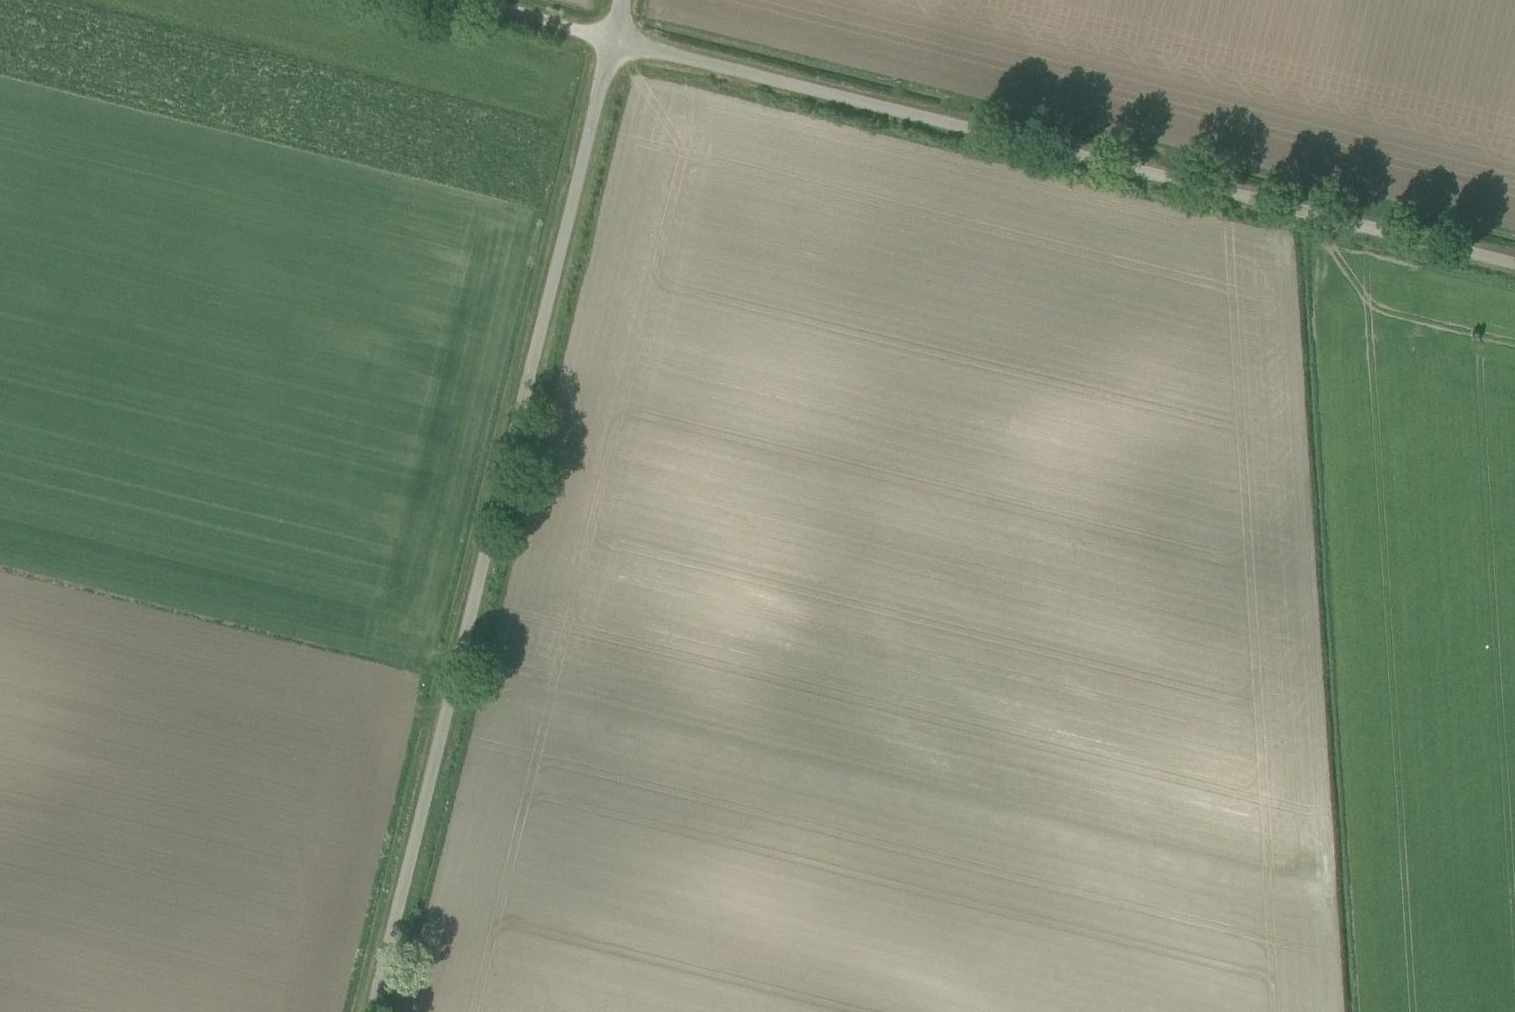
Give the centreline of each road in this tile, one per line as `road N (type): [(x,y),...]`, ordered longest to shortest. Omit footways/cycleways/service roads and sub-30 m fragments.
road 1 (unclassified): [(372,1011),(612,39)]
road 2 (unclassified): [(612,39),(1514,263)]
road 3 (track): [(612,39),(456,0)]

